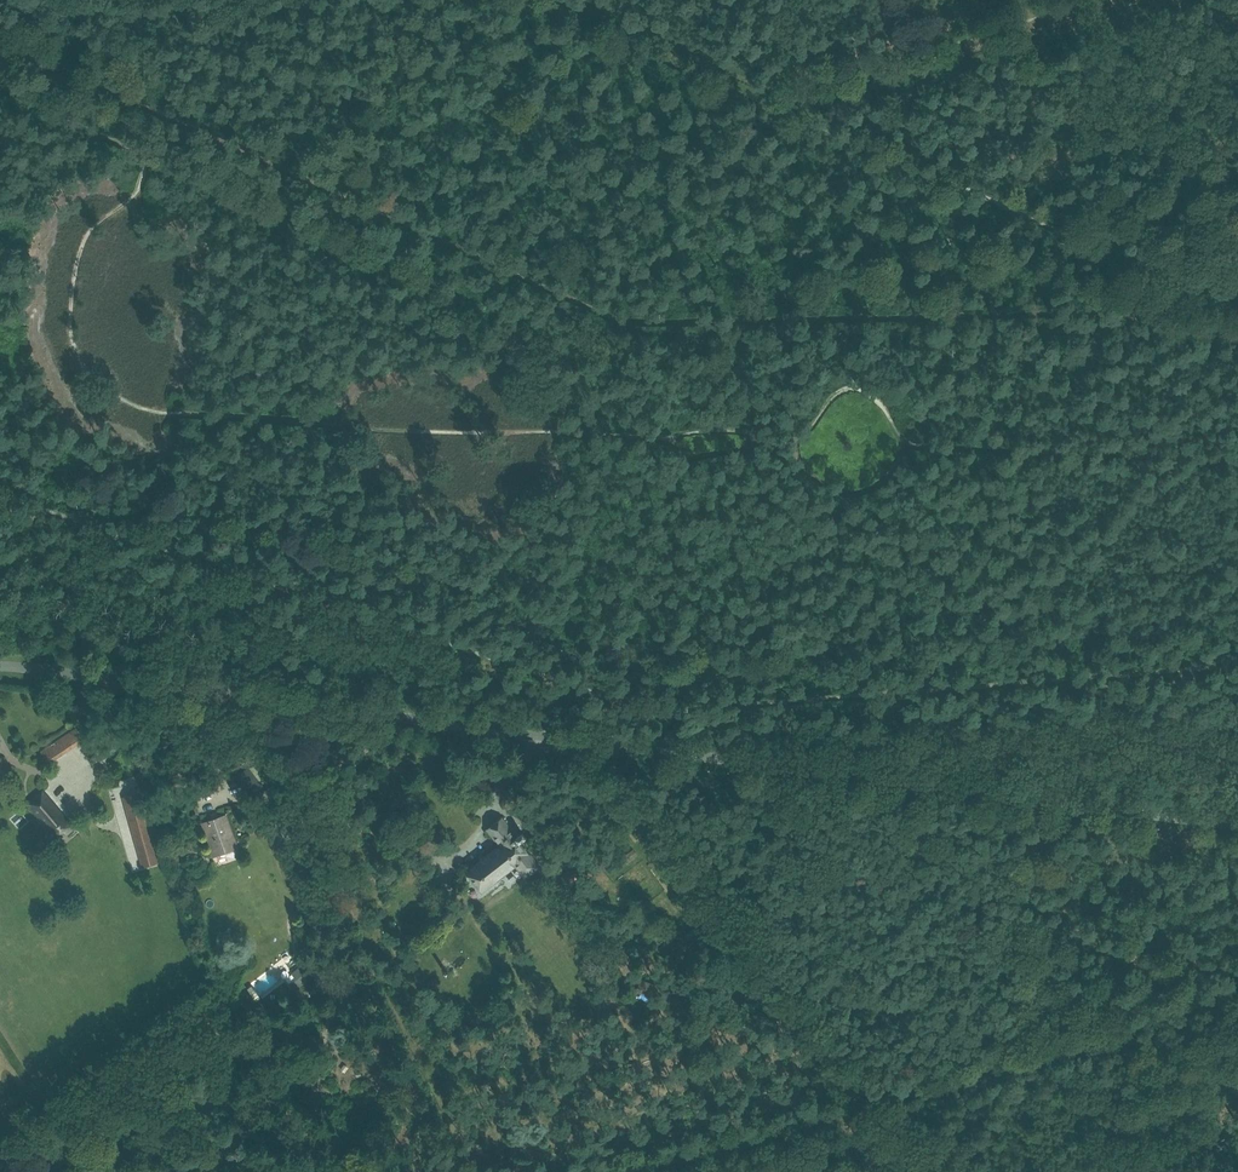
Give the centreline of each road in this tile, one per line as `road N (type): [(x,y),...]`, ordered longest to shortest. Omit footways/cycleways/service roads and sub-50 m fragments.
road 1 (unclassified): [(1237,830),(0,667)]
road 2 (track): [(1219,309),(781,112)]
road 3 (track): [(781,112),(528,0)]

